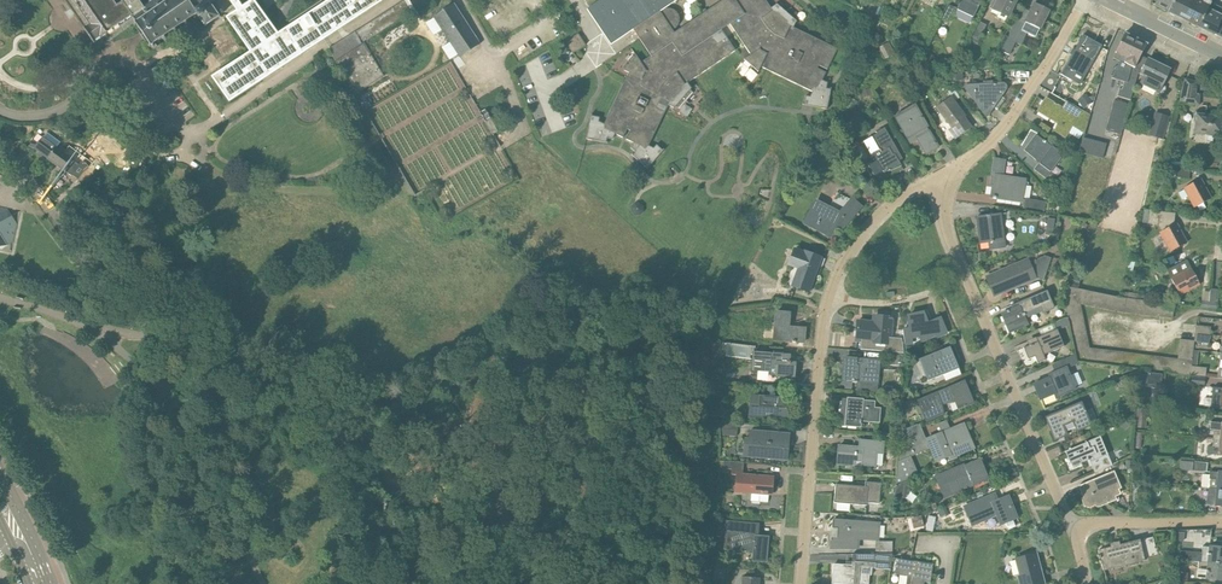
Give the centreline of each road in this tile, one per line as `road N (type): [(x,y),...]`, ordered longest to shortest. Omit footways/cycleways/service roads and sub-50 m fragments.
road 1 (unclassified): [(933,177),(890,207),(836,277),(803,583)]
road 2 (unclassified): [(1079,541),(933,177)]
road 3 (track): [(205,353),(157,397),(166,432),(165,548),(180,583)]
road 4 (unclassified): [(1080,0),(1008,123),(933,177)]
road 5 (residential): [(1079,541),(1115,522),(1221,521)]
road 6 (unclassified): [(1221,57),(1104,0)]

